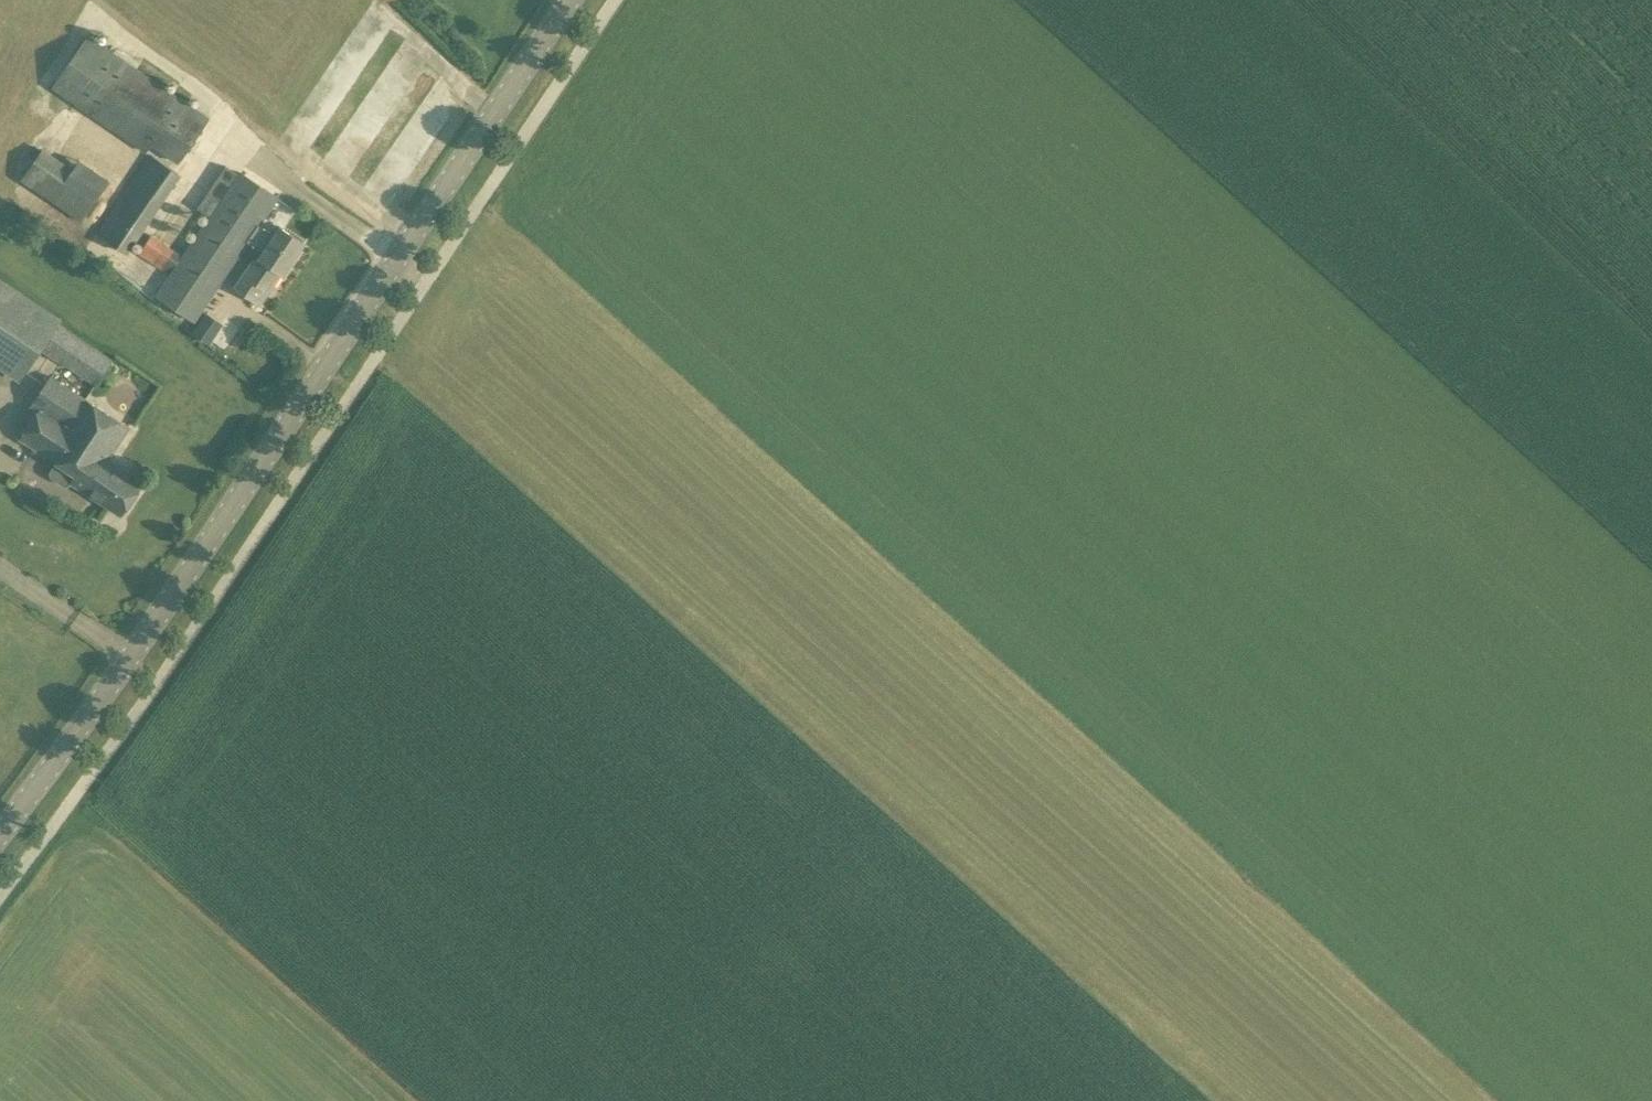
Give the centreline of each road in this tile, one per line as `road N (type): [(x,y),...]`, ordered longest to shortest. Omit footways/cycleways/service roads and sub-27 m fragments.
road 1 (tertiary): [(568,0),(197,558),(0,837)]

